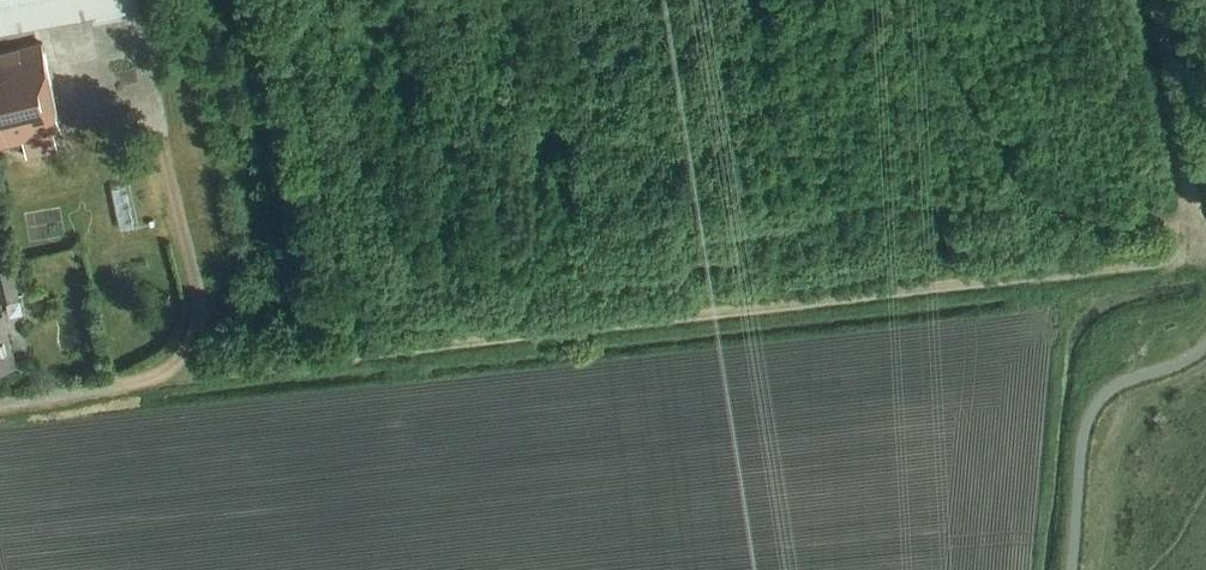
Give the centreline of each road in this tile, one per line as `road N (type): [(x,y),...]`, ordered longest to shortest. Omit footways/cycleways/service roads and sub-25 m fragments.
road 1 (track): [(177,374),(1122,265),(1161,259),(1205,236)]
road 2 (track): [(1205,220),(1196,208),(1167,40)]
road 3 (unclassified): [(0,403),(177,374)]

